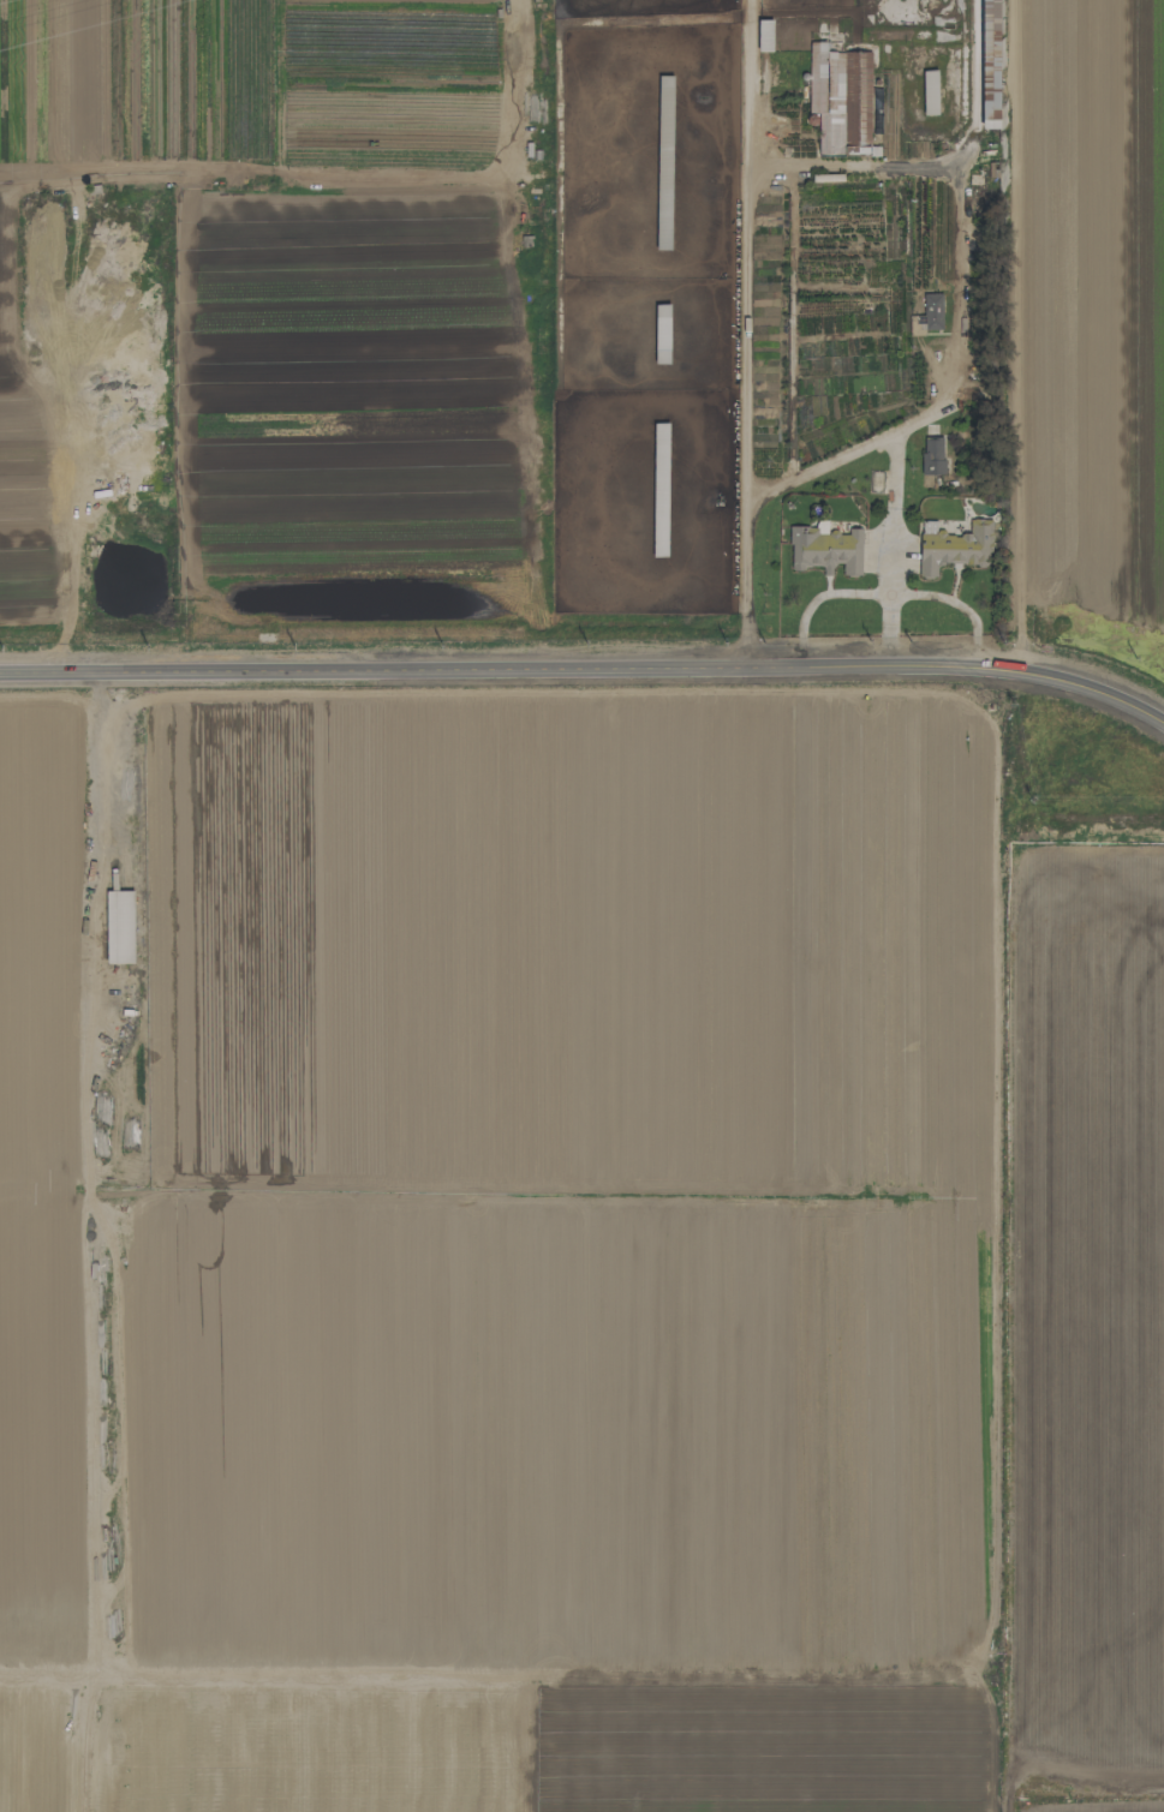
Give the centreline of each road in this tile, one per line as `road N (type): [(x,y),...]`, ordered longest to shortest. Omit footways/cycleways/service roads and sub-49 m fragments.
road 1 (primary): [(0,677),(1010,671),(1120,704),(1163,727)]
road 2 (track): [(746,672),(747,0)]
road 3 (residential): [(1012,0),(1010,671)]

